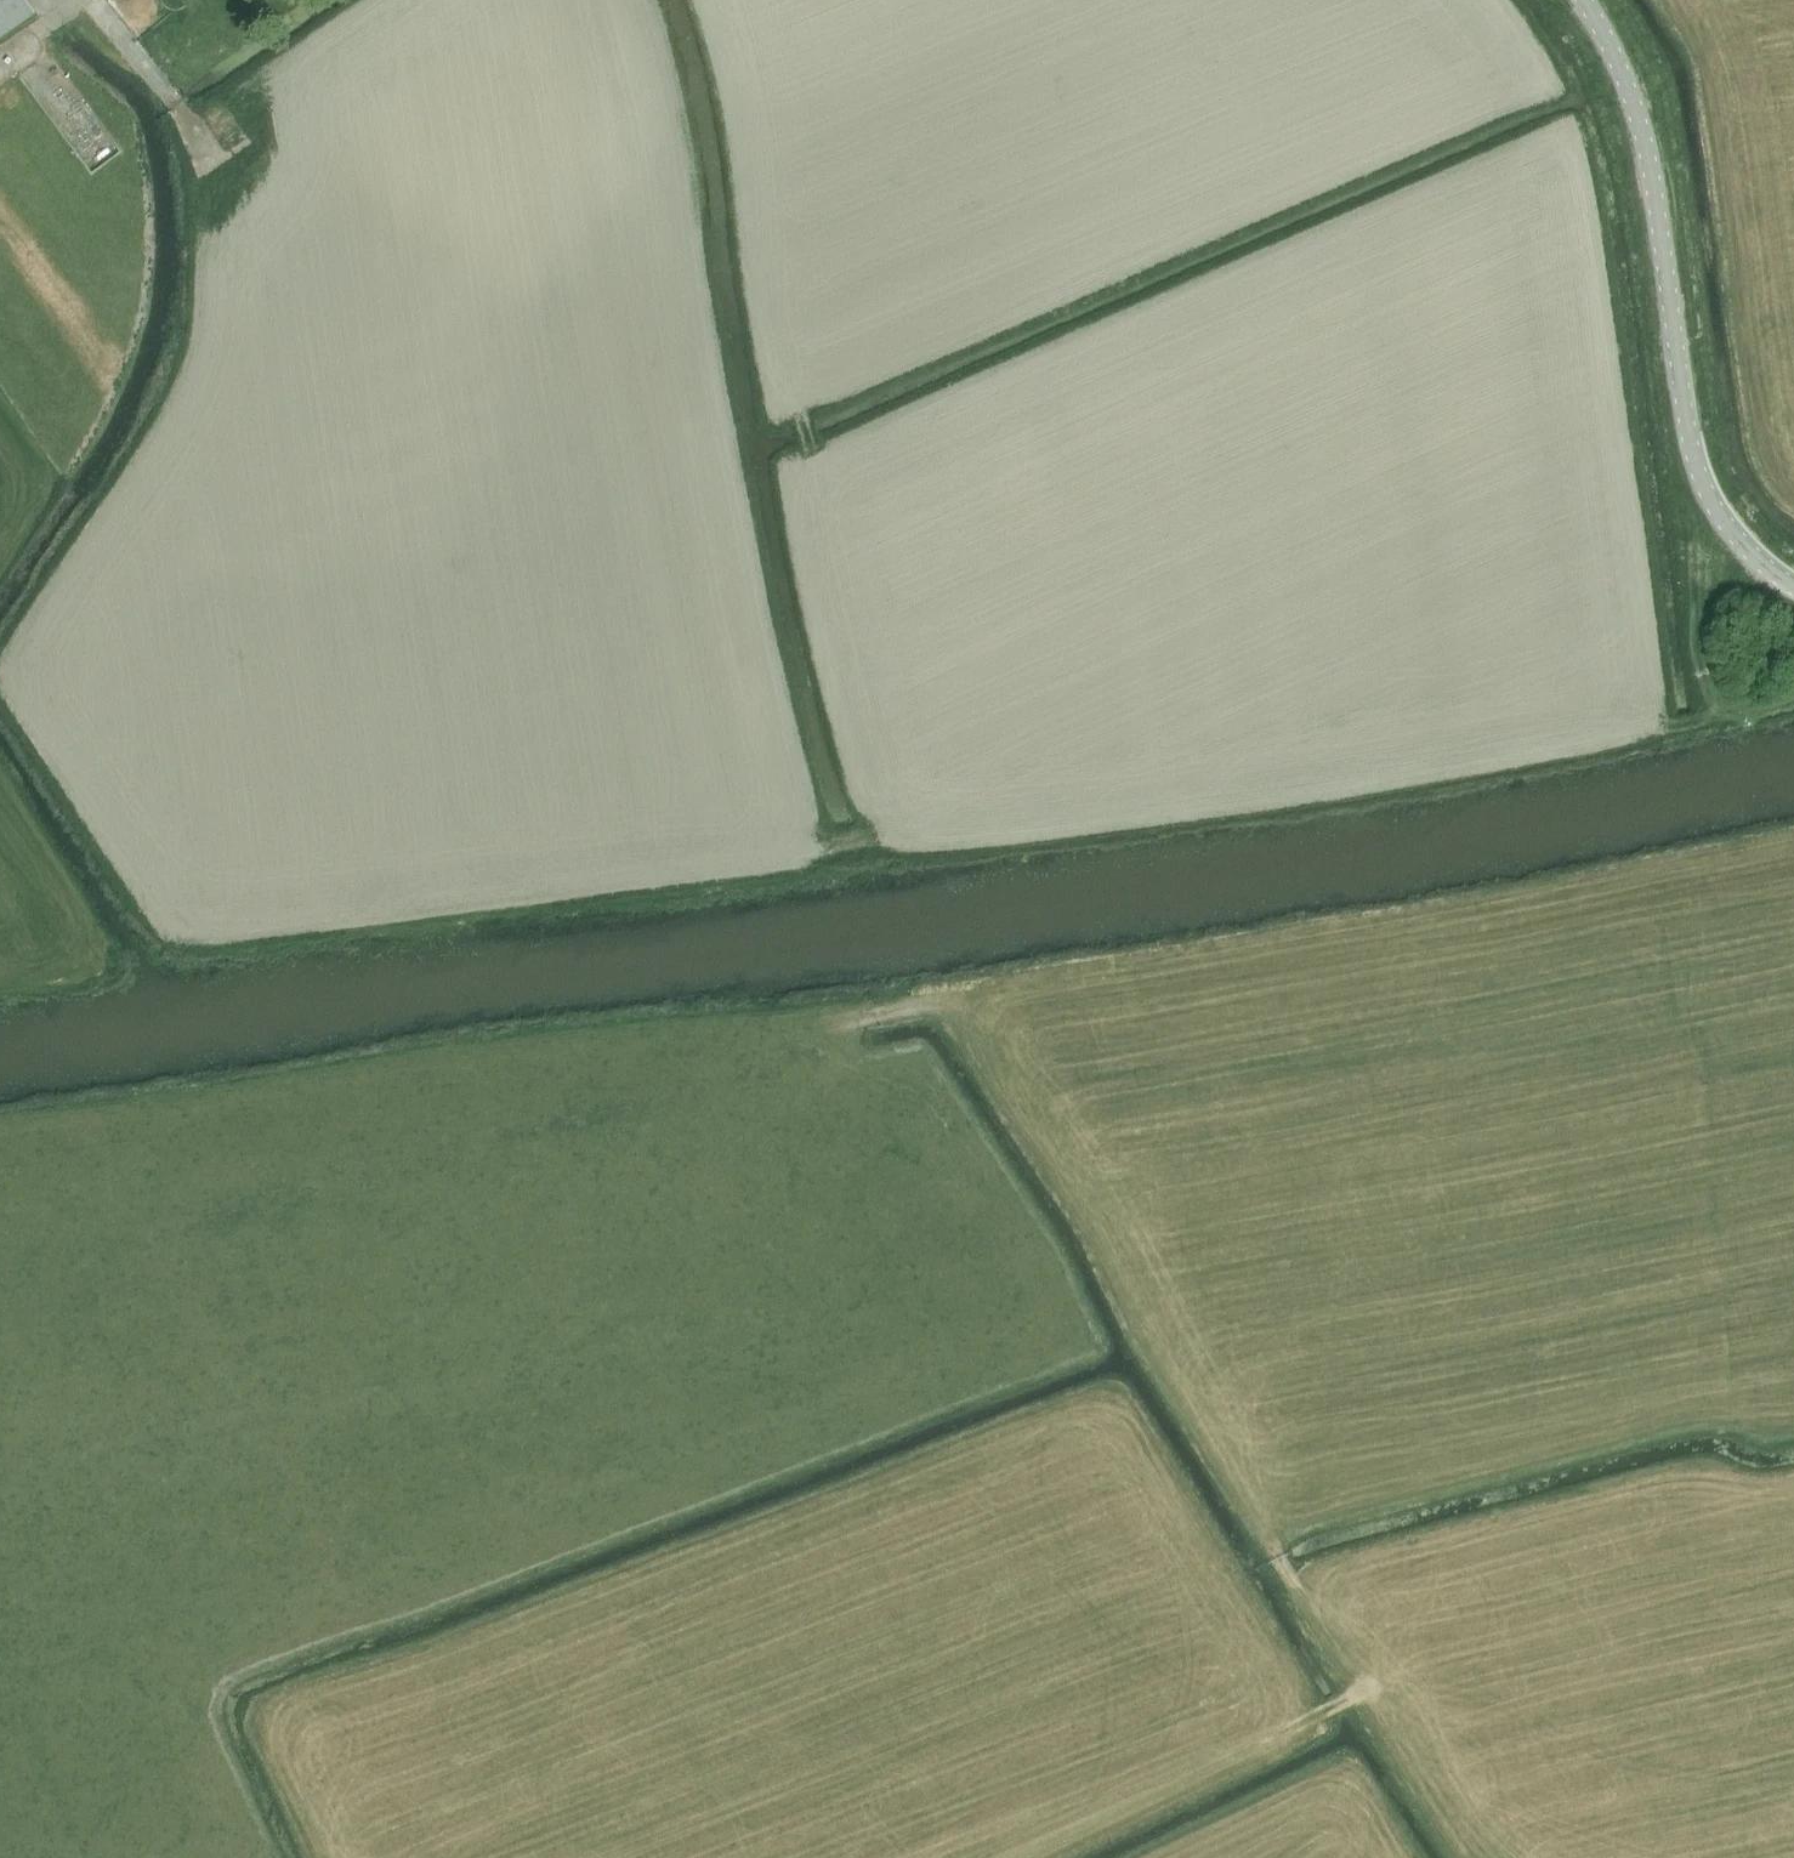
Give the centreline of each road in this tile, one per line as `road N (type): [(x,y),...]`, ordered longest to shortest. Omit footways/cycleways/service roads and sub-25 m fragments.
road 1 (unclassified): [(1793,587),(1744,546),(1698,471),(1644,145),(1622,76),(1583,0)]
road 2 (track): [(211,158),(168,91),(91,0)]
road 3 (track): [(1793,701),(1654,730)]

